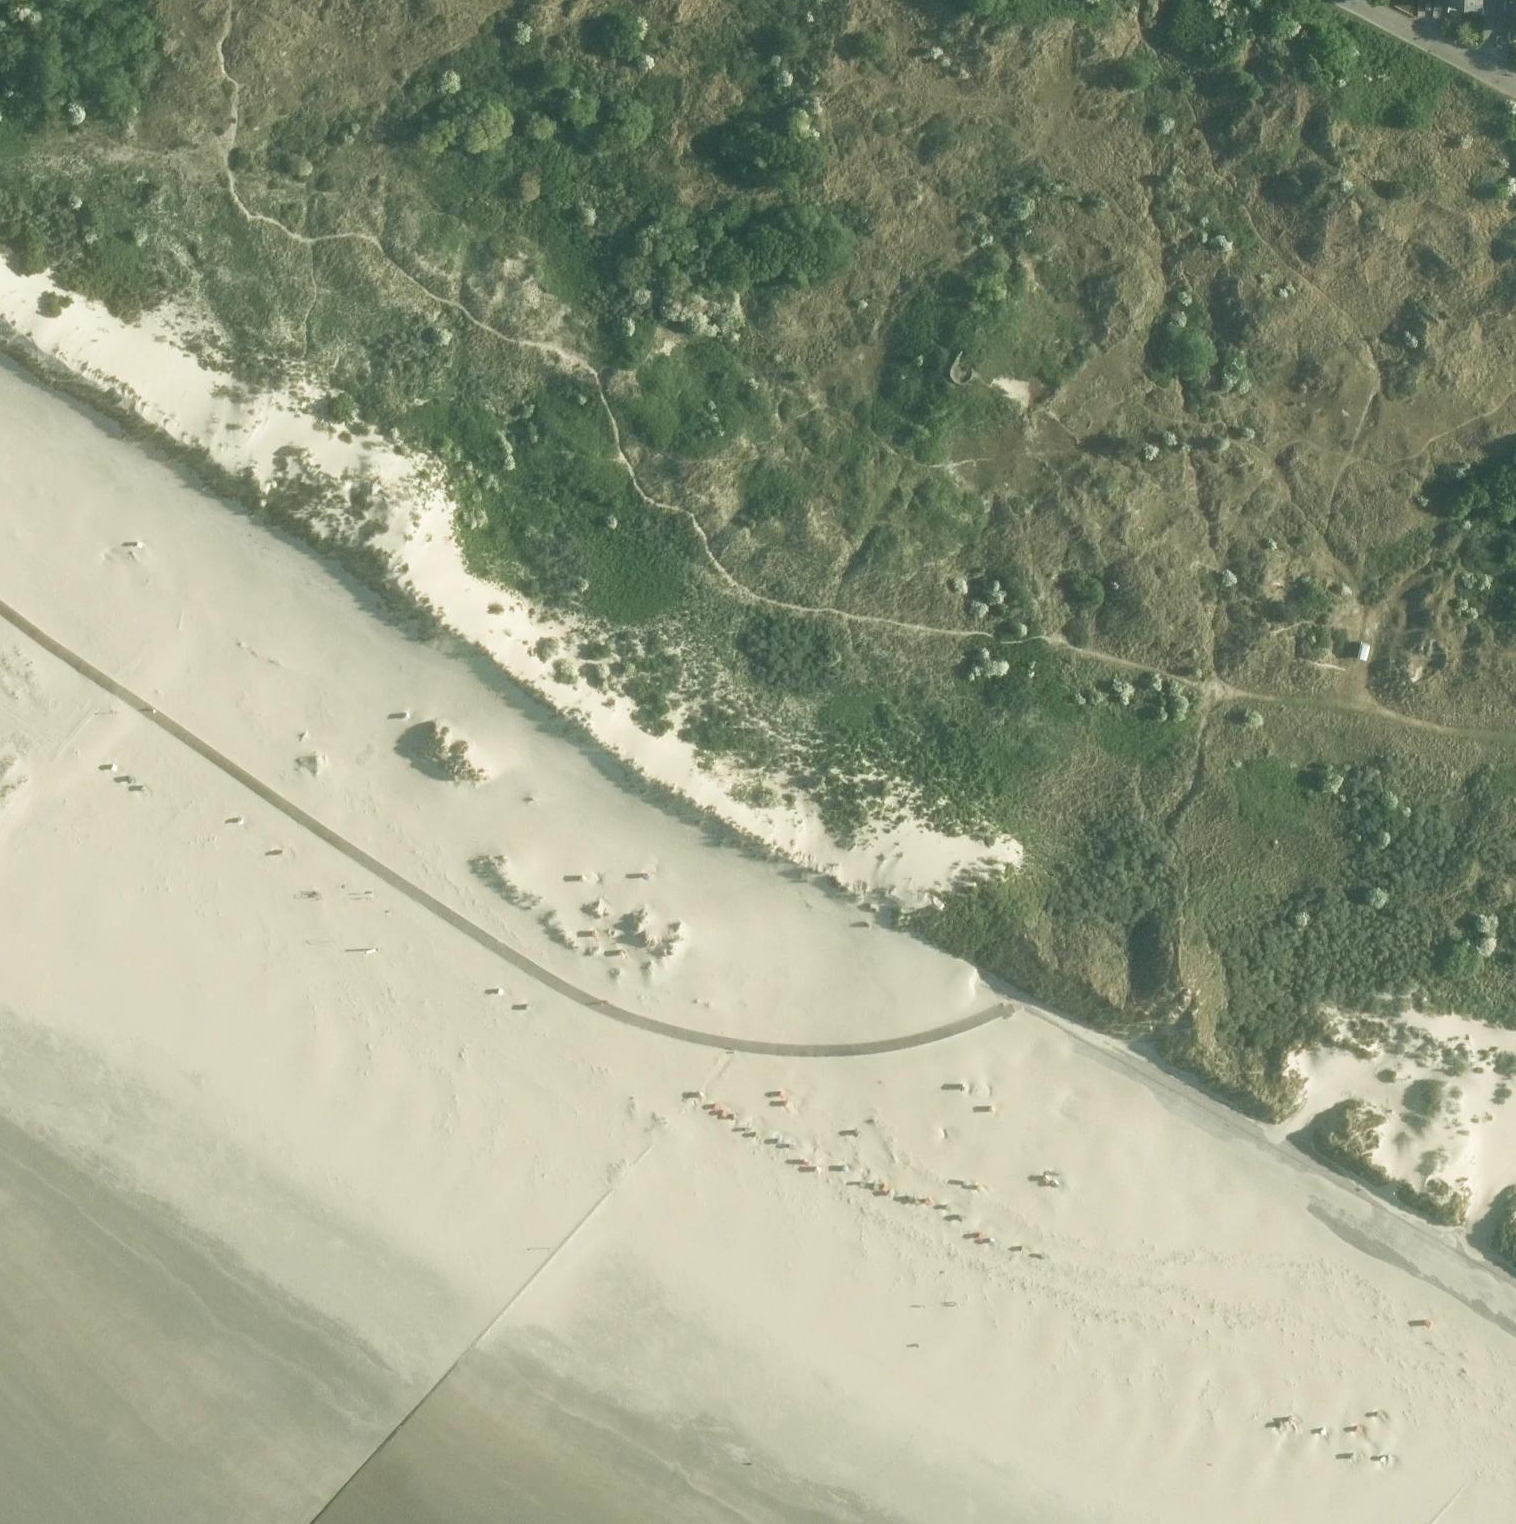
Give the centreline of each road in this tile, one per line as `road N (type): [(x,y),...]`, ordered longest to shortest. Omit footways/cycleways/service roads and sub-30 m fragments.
road 1 (residential): [(1351,0),(1515,88)]

